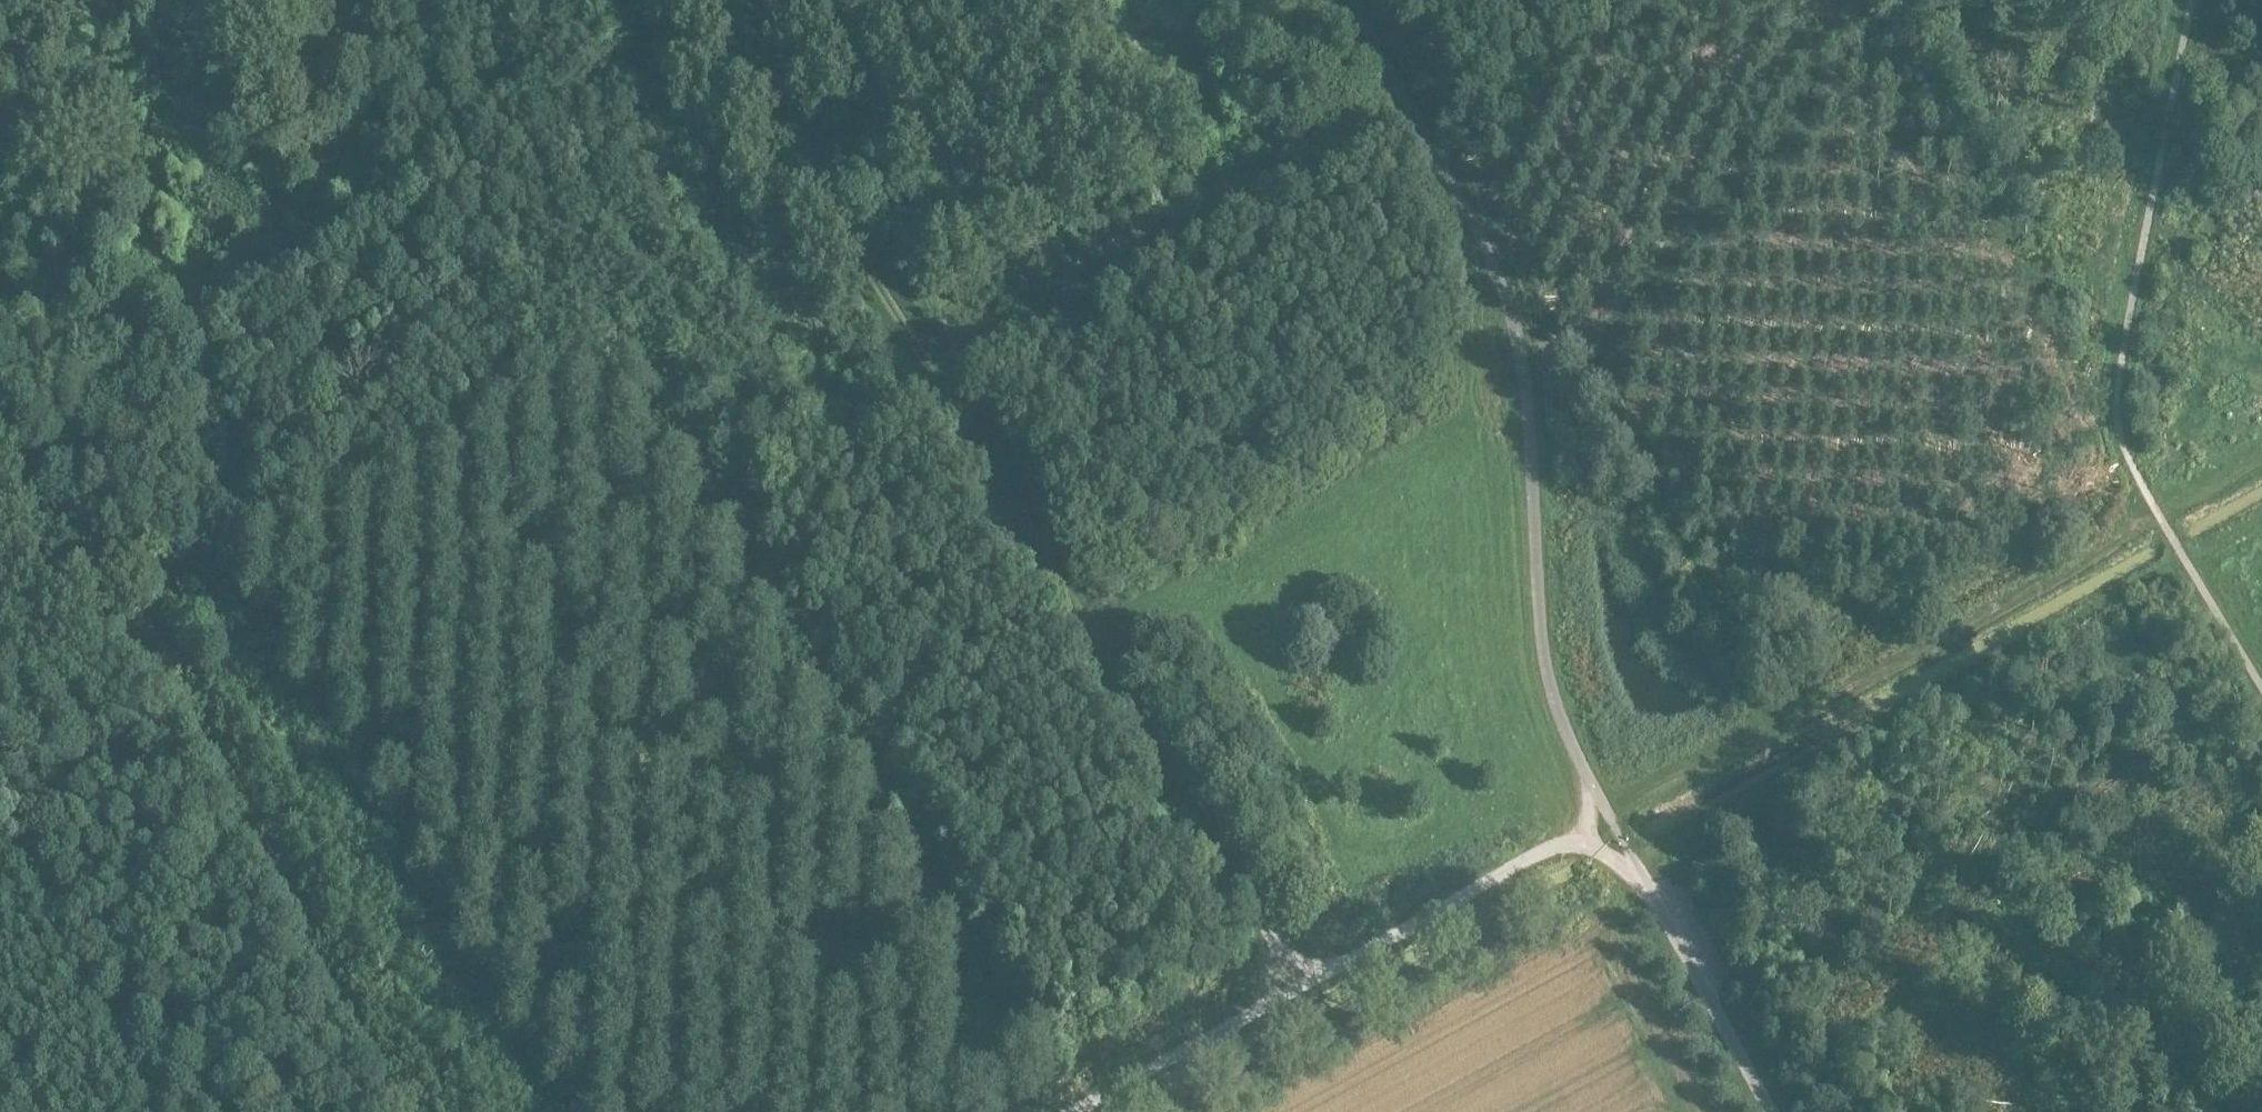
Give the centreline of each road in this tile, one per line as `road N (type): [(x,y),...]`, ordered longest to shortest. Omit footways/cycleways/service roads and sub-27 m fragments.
road 1 (track): [(1301,987),(772,99),(768,0)]
road 2 (track): [(1587,832),(1073,1111)]
road 3 (unclassified): [(1768,1111),(1610,819)]

